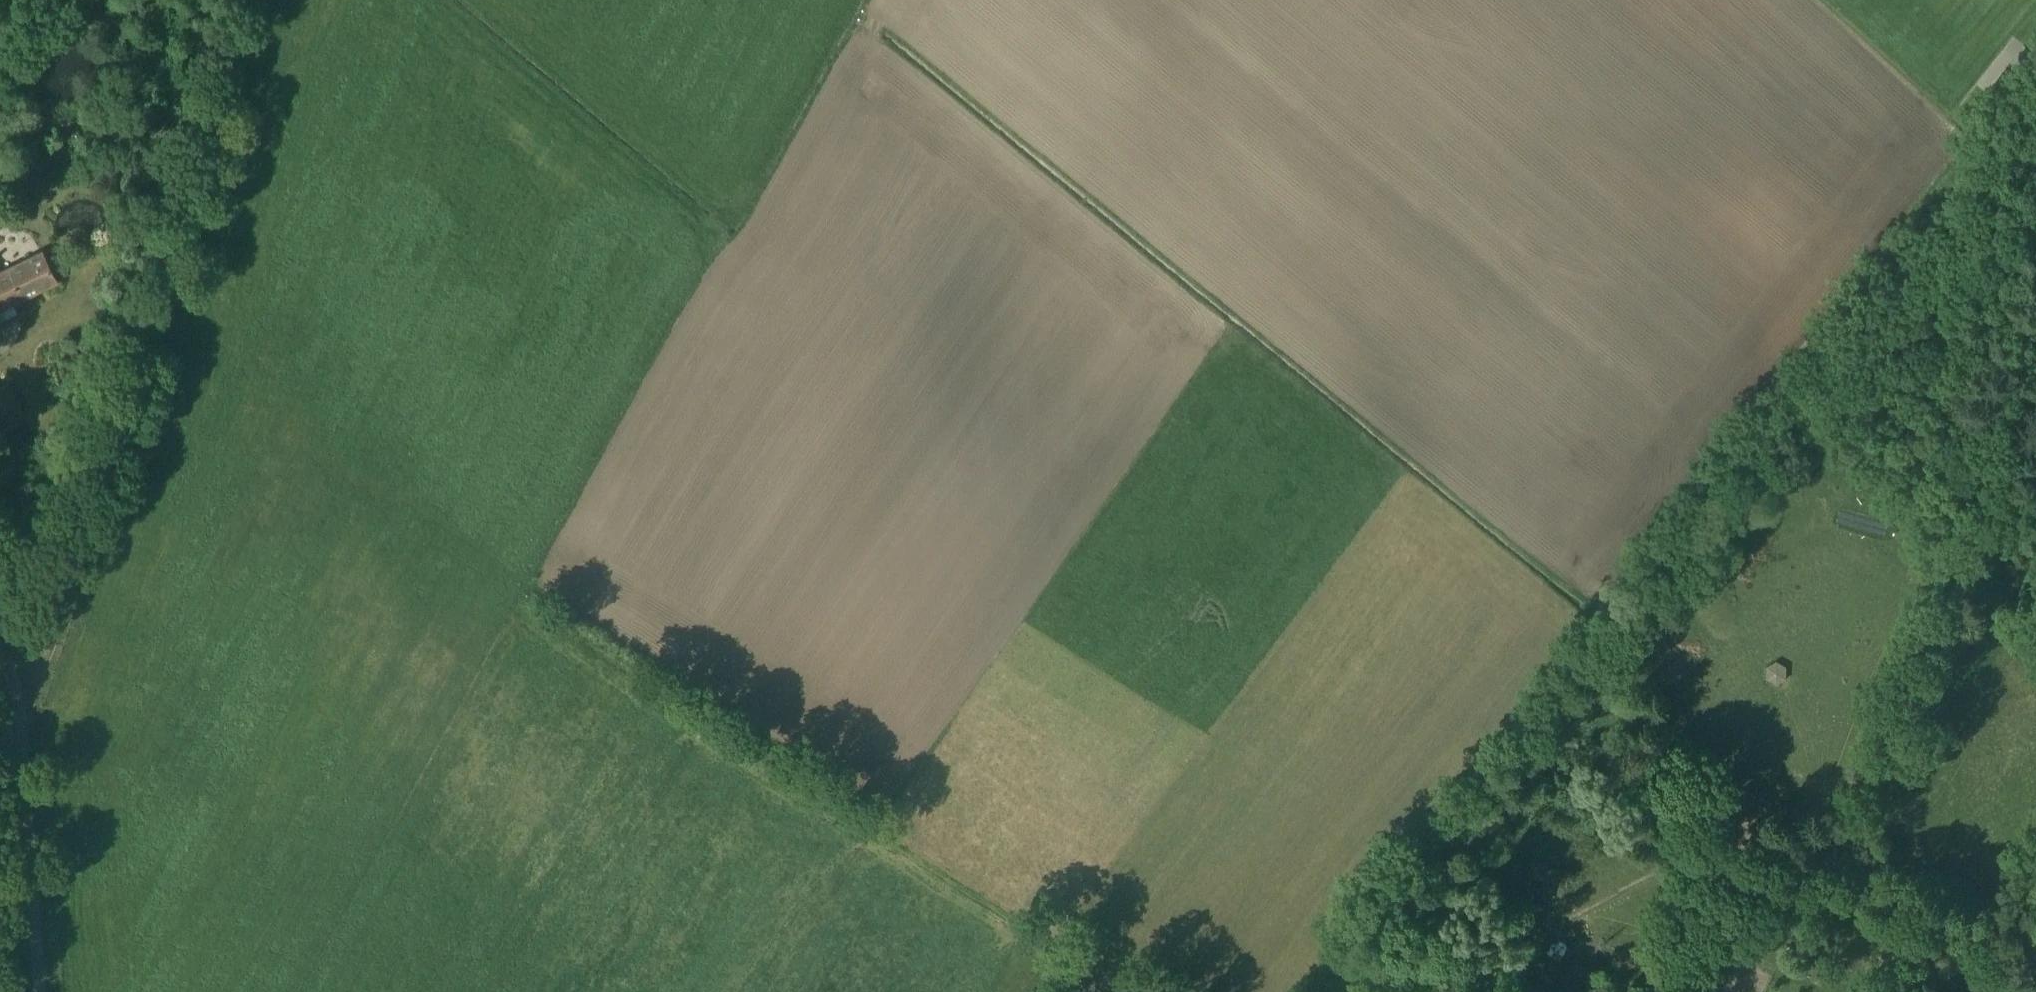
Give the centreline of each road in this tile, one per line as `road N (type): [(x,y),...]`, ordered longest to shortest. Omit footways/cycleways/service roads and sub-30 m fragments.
road 1 (track): [(25,733),(264,0)]
road 2 (unclassified): [(42,991),(25,733),(0,636)]

